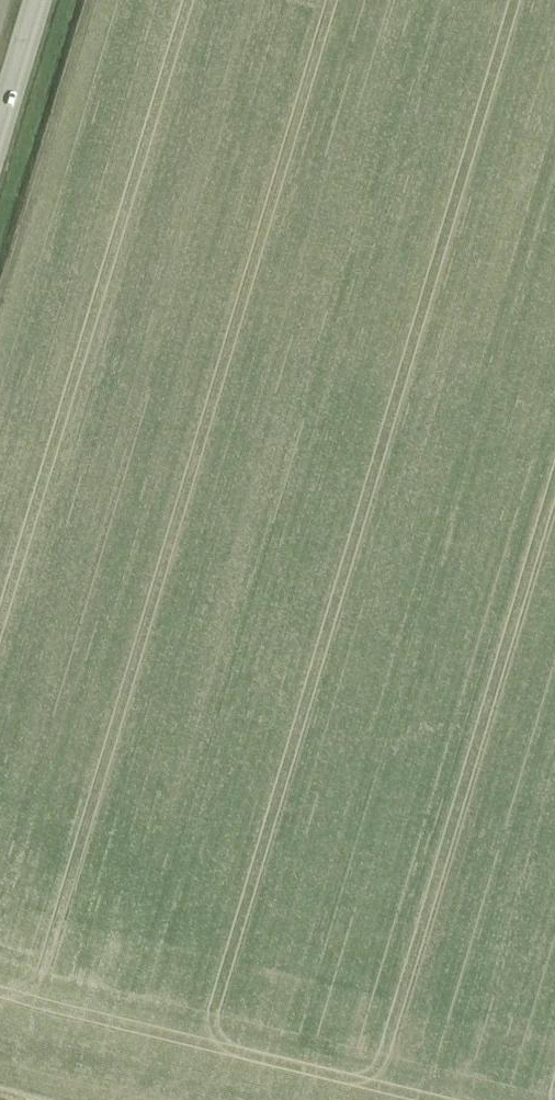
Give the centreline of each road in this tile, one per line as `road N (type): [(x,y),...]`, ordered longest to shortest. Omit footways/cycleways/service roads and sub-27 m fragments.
road 1 (secondary): [(0,125),(38,0)]

